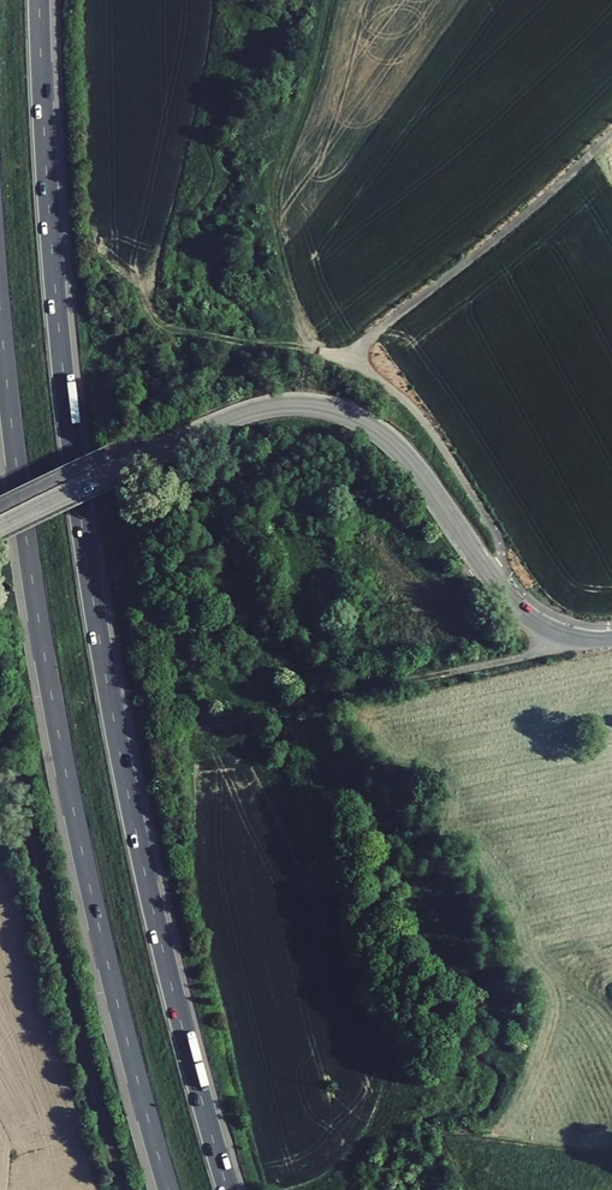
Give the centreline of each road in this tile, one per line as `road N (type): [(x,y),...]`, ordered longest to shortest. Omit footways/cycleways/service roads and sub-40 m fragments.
road 1 (motorway): [(227,1189),(144,871),(89,574),(56,299),(39,0)]
road 2 (motorway): [(0,317),(30,573),(71,803),(168,1189)]
road 3 (unclassified): [(611,639),(563,636),(523,614),(399,451),(362,422),(315,406),(273,407),(226,420),(0,531)]
road 4 (track): [(0,775),(19,789),(126,1189)]

